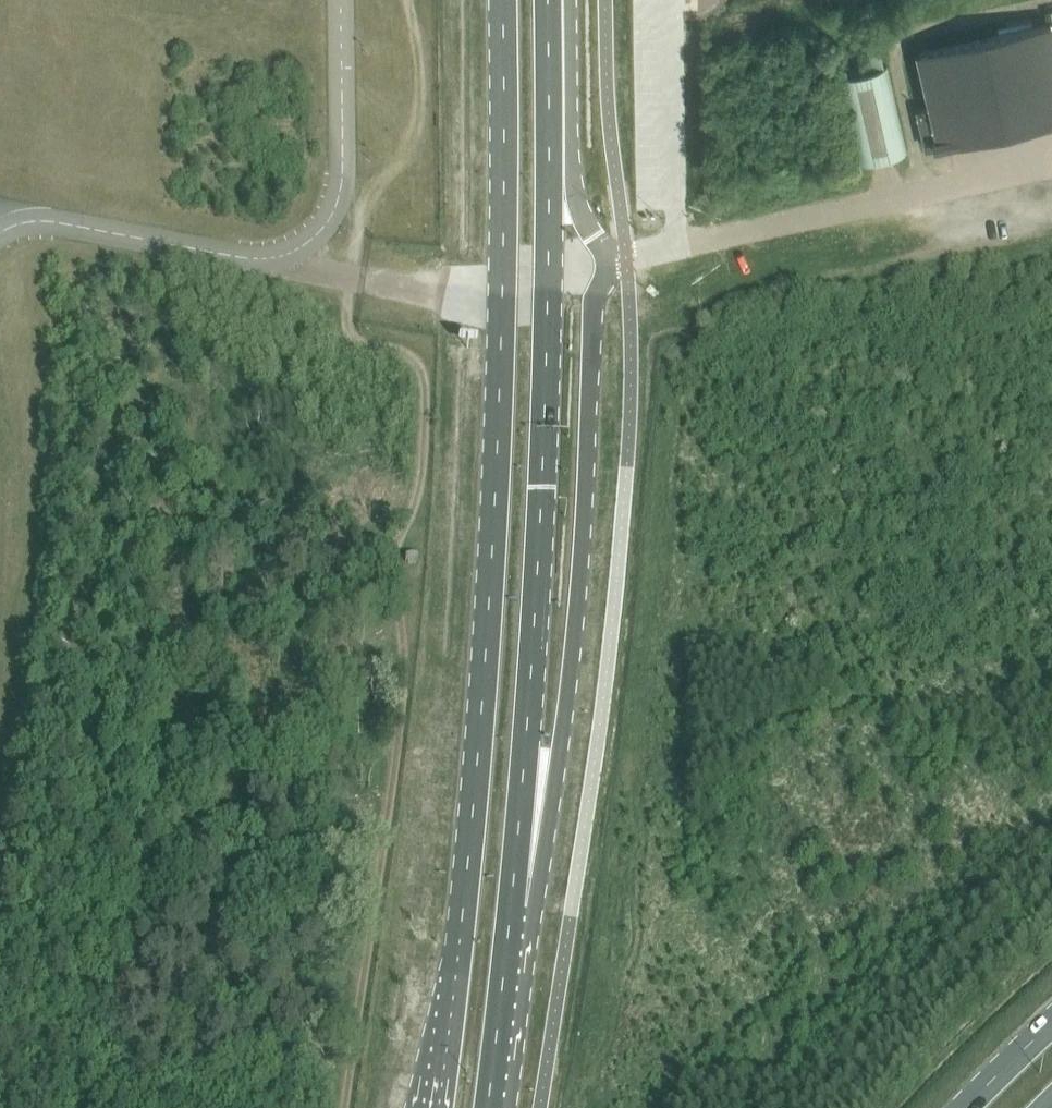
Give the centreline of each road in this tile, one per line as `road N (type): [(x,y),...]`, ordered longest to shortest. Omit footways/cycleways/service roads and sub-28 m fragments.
road 1 (primary): [(499,0),(498,409),(486,653),(467,864),(430,1107)]
road 2 (primary): [(491,1107),(543,492),(549,0)]
road 3 (unclassified): [(0,233),(58,222),(261,259),(314,238),(331,219),(343,171),(341,0)]

